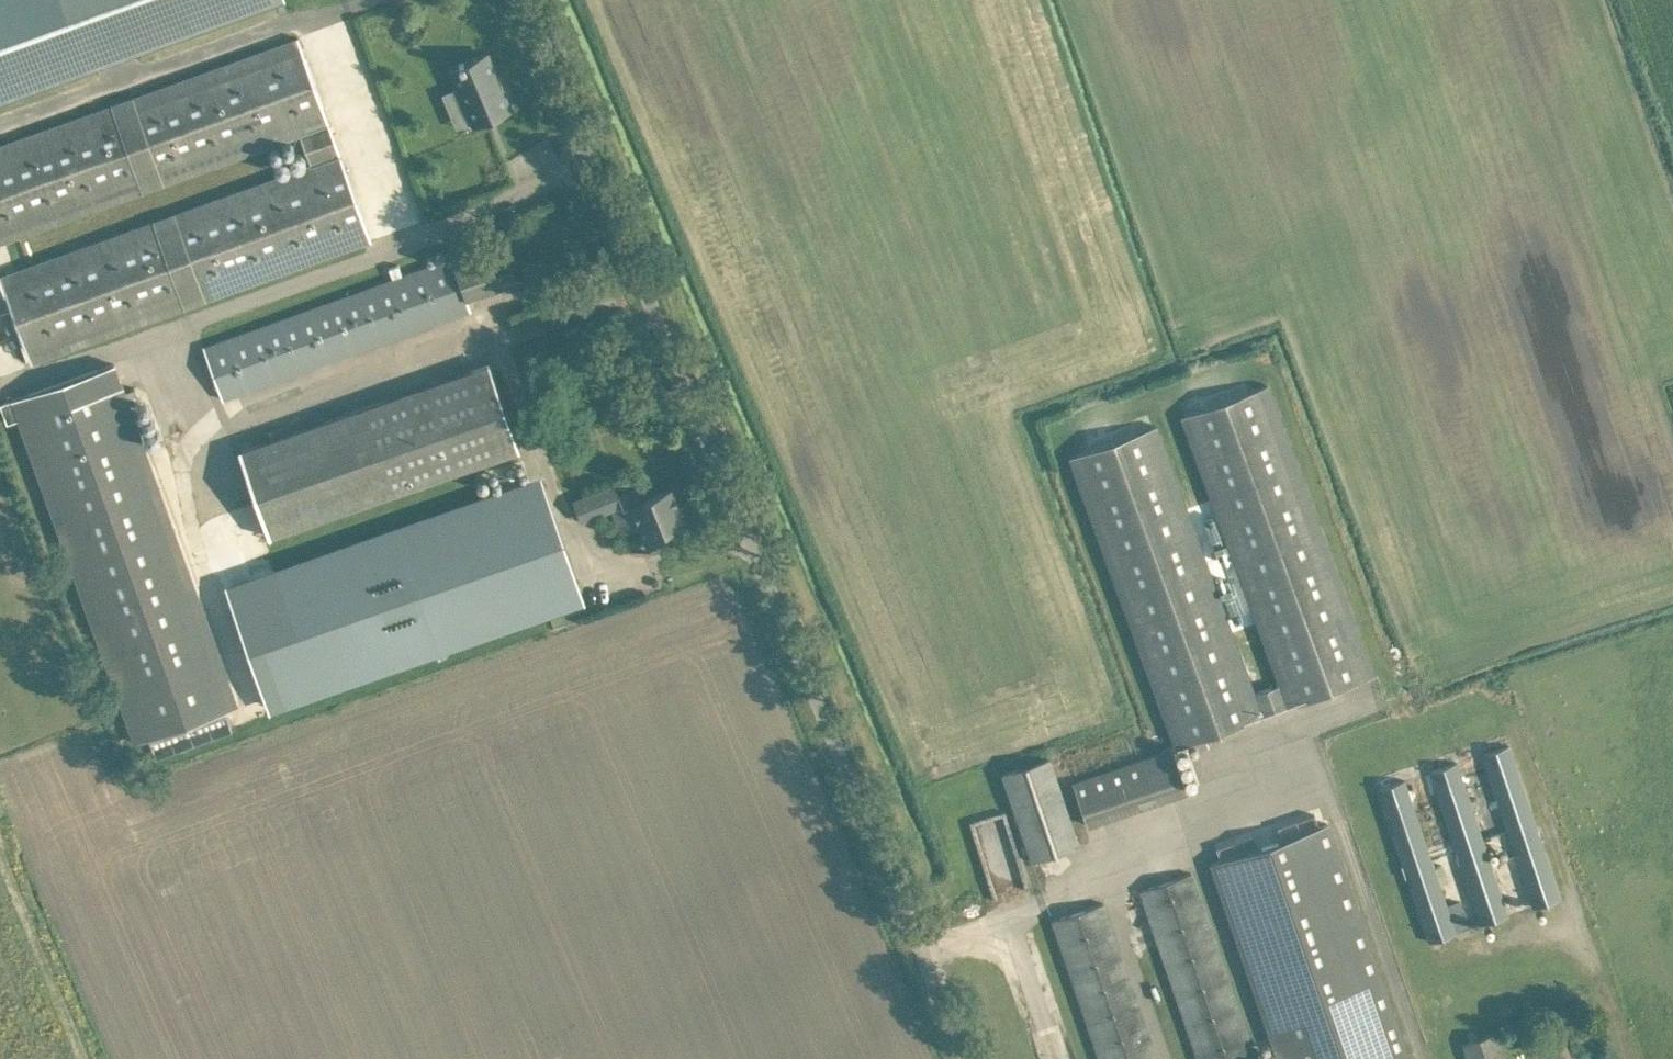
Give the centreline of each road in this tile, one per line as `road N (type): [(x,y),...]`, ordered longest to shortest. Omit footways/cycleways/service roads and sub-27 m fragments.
road 1 (unclassified): [(973,1058),(531,0)]

